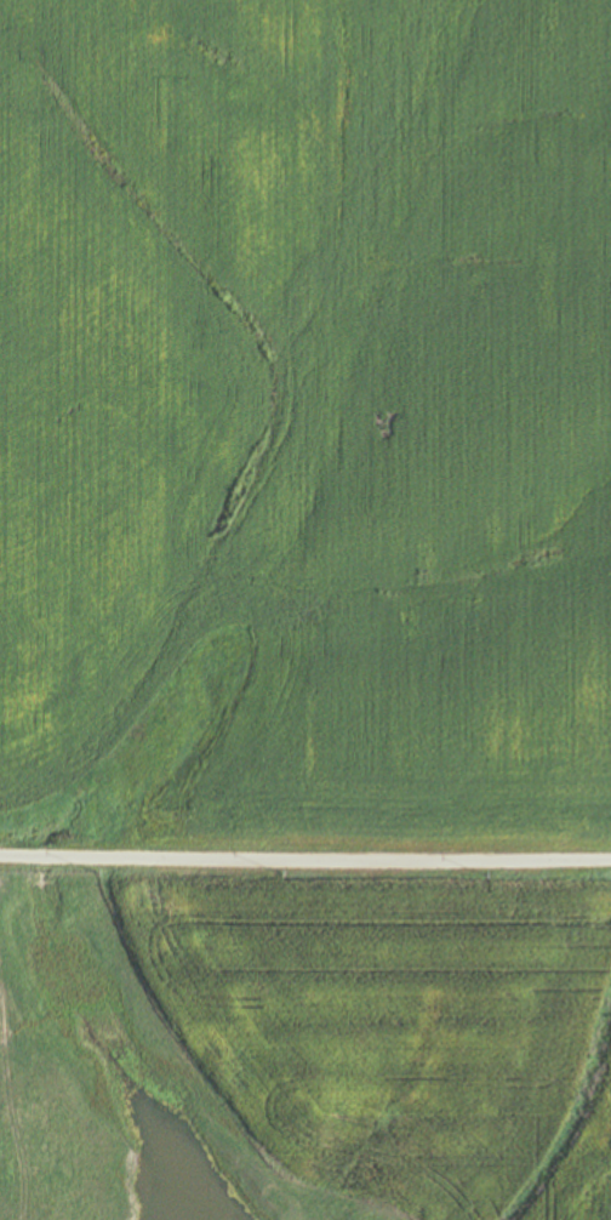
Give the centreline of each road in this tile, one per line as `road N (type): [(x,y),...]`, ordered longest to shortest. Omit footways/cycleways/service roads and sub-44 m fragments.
road 1 (residential): [(610,865),(0,861)]

